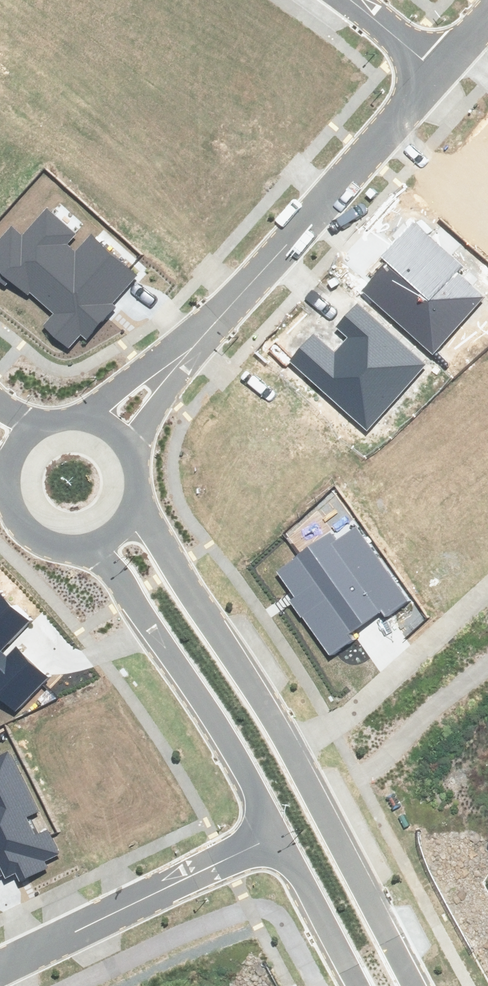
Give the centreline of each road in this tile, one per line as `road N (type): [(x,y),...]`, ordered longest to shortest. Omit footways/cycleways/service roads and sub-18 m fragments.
road 1 (tertiary): [(137,505),(260,698),(413,985)]
road 2 (residential): [(203,336),(438,72)]
road 3 (tertiary): [(275,836),(198,694),(95,547)]
road 4 (residential): [(275,836),(0,968)]
road 5 (tertiary): [(358,985),(275,836)]
road 6 (residential): [(86,417),(203,336)]
road 7 (residential): [(203,336),(133,453)]
road 8 (tertiary): [(95,547),(69,551),(22,528),(5,478)]

